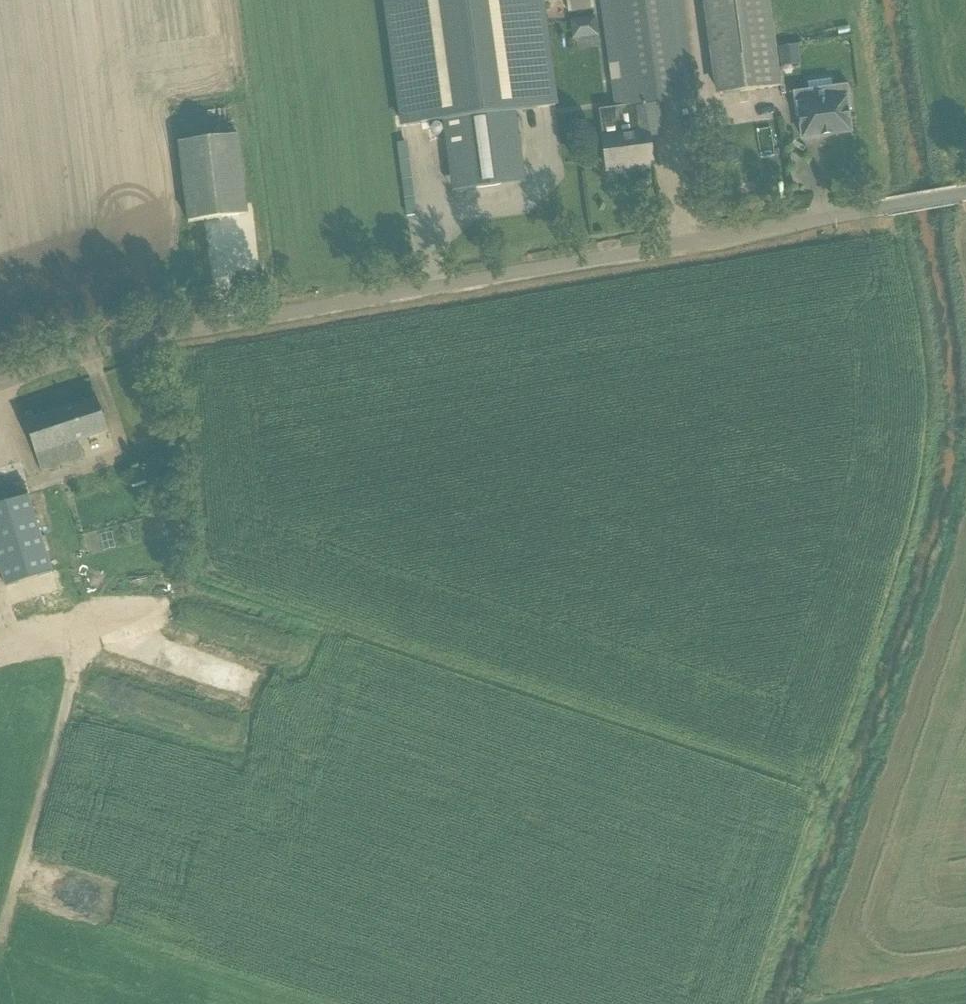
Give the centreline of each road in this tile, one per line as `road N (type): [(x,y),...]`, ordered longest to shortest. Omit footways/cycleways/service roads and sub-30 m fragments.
road 1 (unclassified): [(0,381),(133,341),(965,195)]

